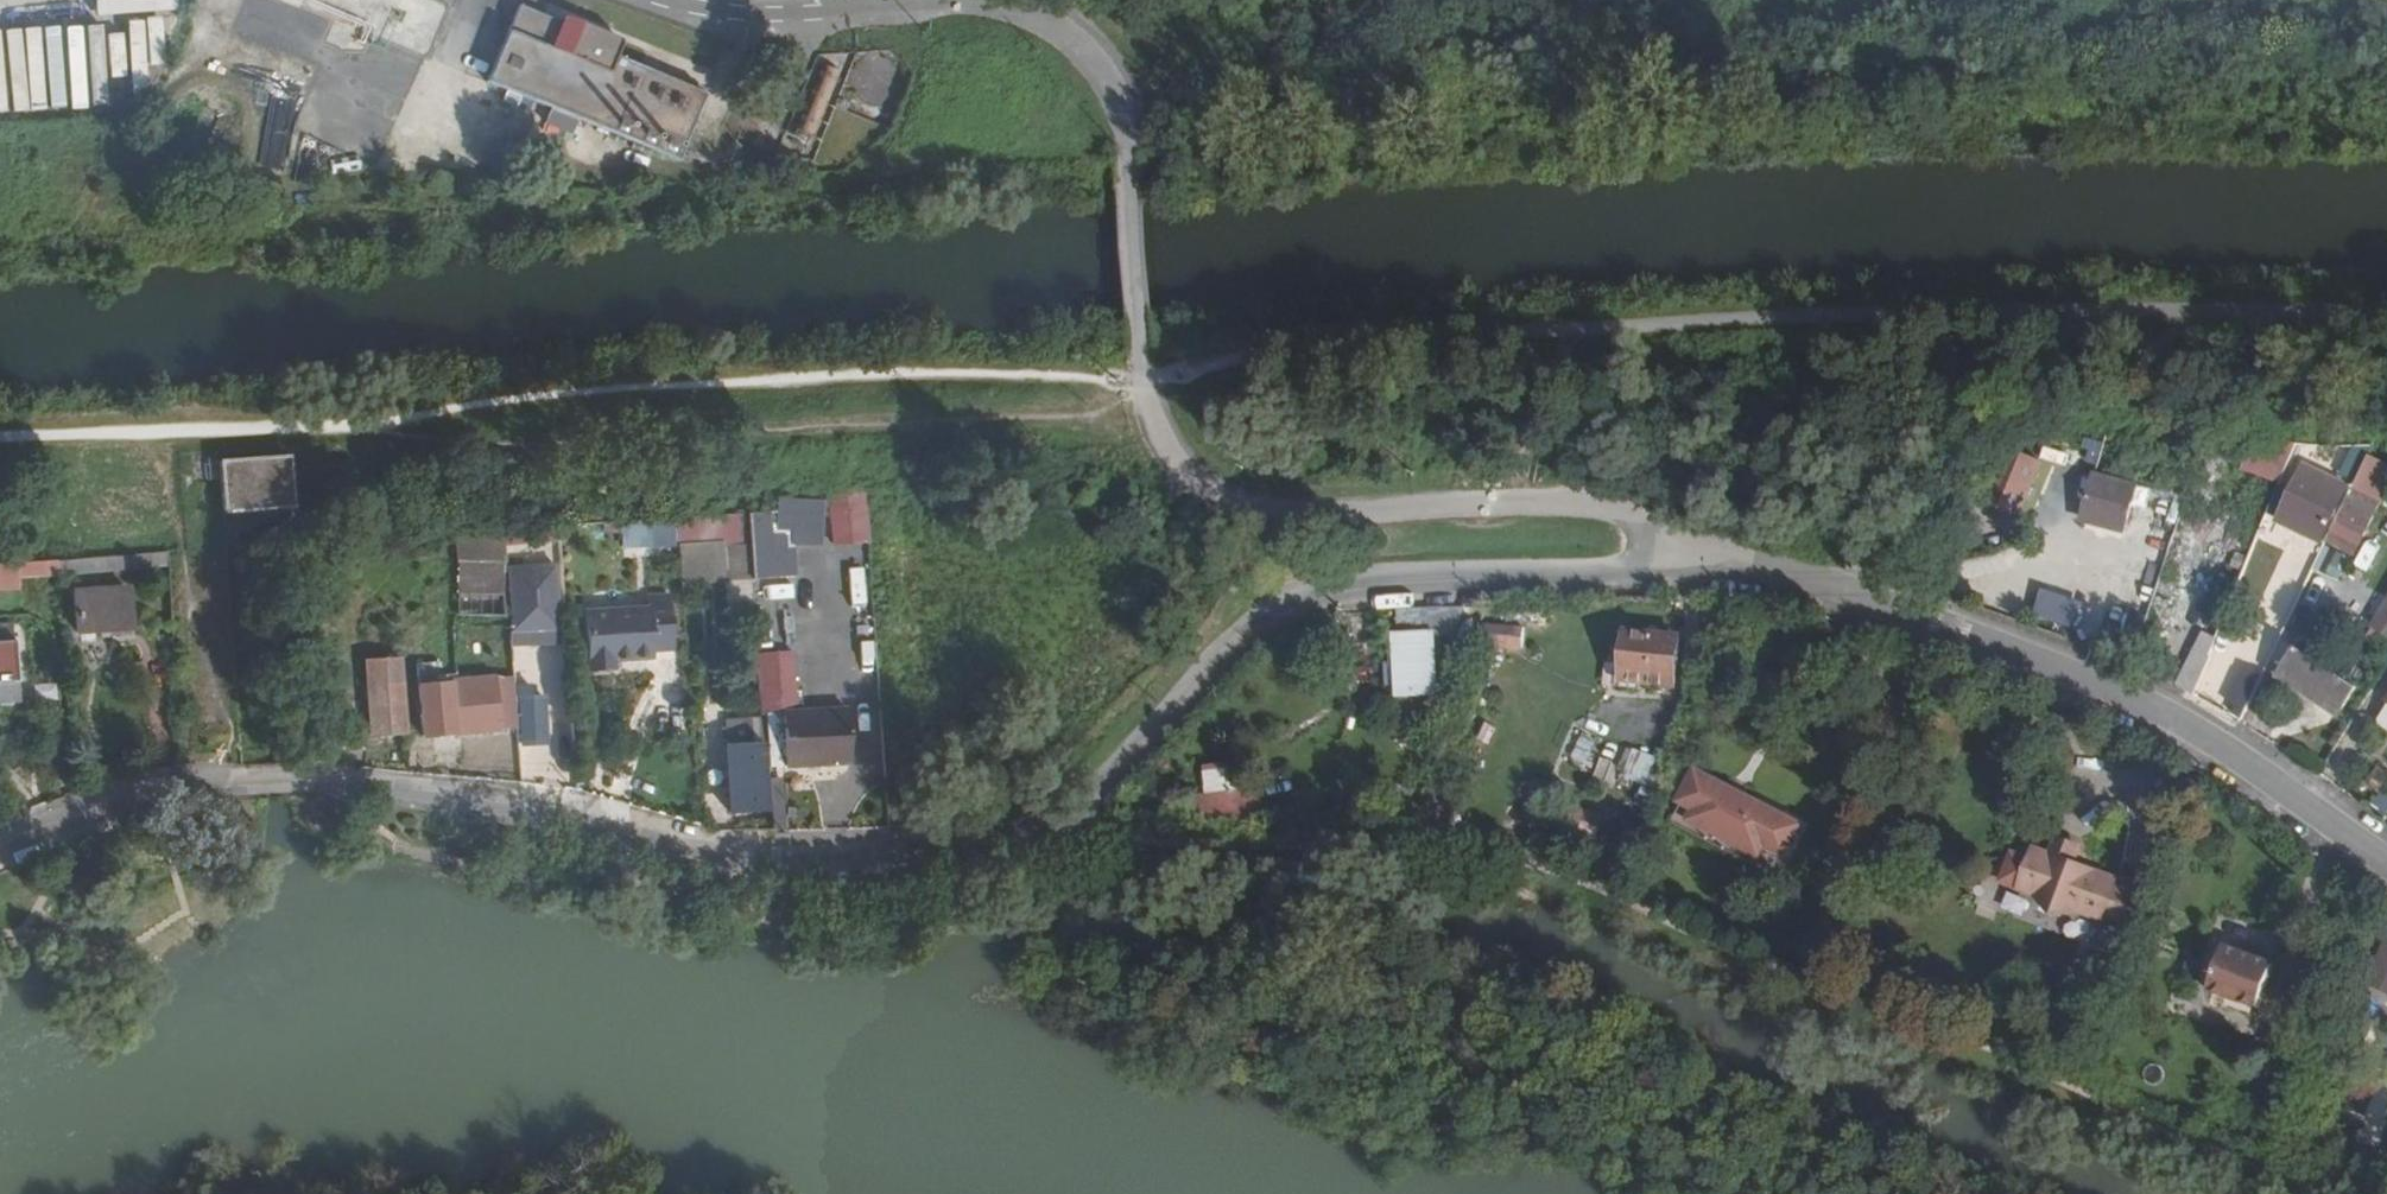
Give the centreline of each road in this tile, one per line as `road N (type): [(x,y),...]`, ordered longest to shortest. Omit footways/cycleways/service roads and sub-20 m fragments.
road 1 (residential): [(1712,558),(1656,515),(1518,499),(1325,508),(1215,496),(1162,427),(1148,377),(1129,141),(1117,88),(1086,48),(1001,4),(740,17),(670,0)]
road 2 (residential): [(0,844),(193,783),(303,779),(470,797),(732,855),(999,844),(1060,828),(1187,679),(1286,590)]
road 3 (residential): [(2386,862),(2167,710),(2107,682),(1791,566),(1712,558)]
road 4 (residential): [(1712,558),(1286,590)]

